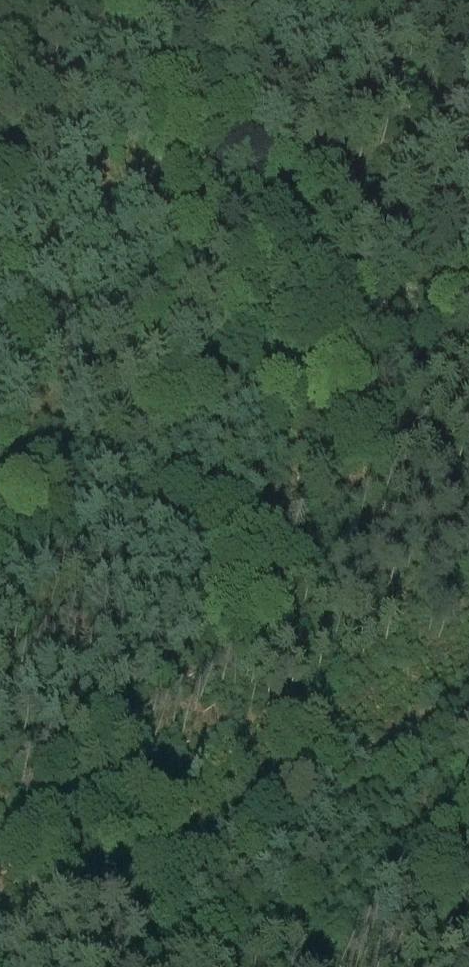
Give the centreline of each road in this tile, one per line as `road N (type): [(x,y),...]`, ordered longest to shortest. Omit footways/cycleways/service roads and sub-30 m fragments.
road 1 (track): [(0,965),(468,701)]
road 2 (track): [(391,304),(113,423),(0,484)]
road 3 (track): [(468,190),(305,0)]

